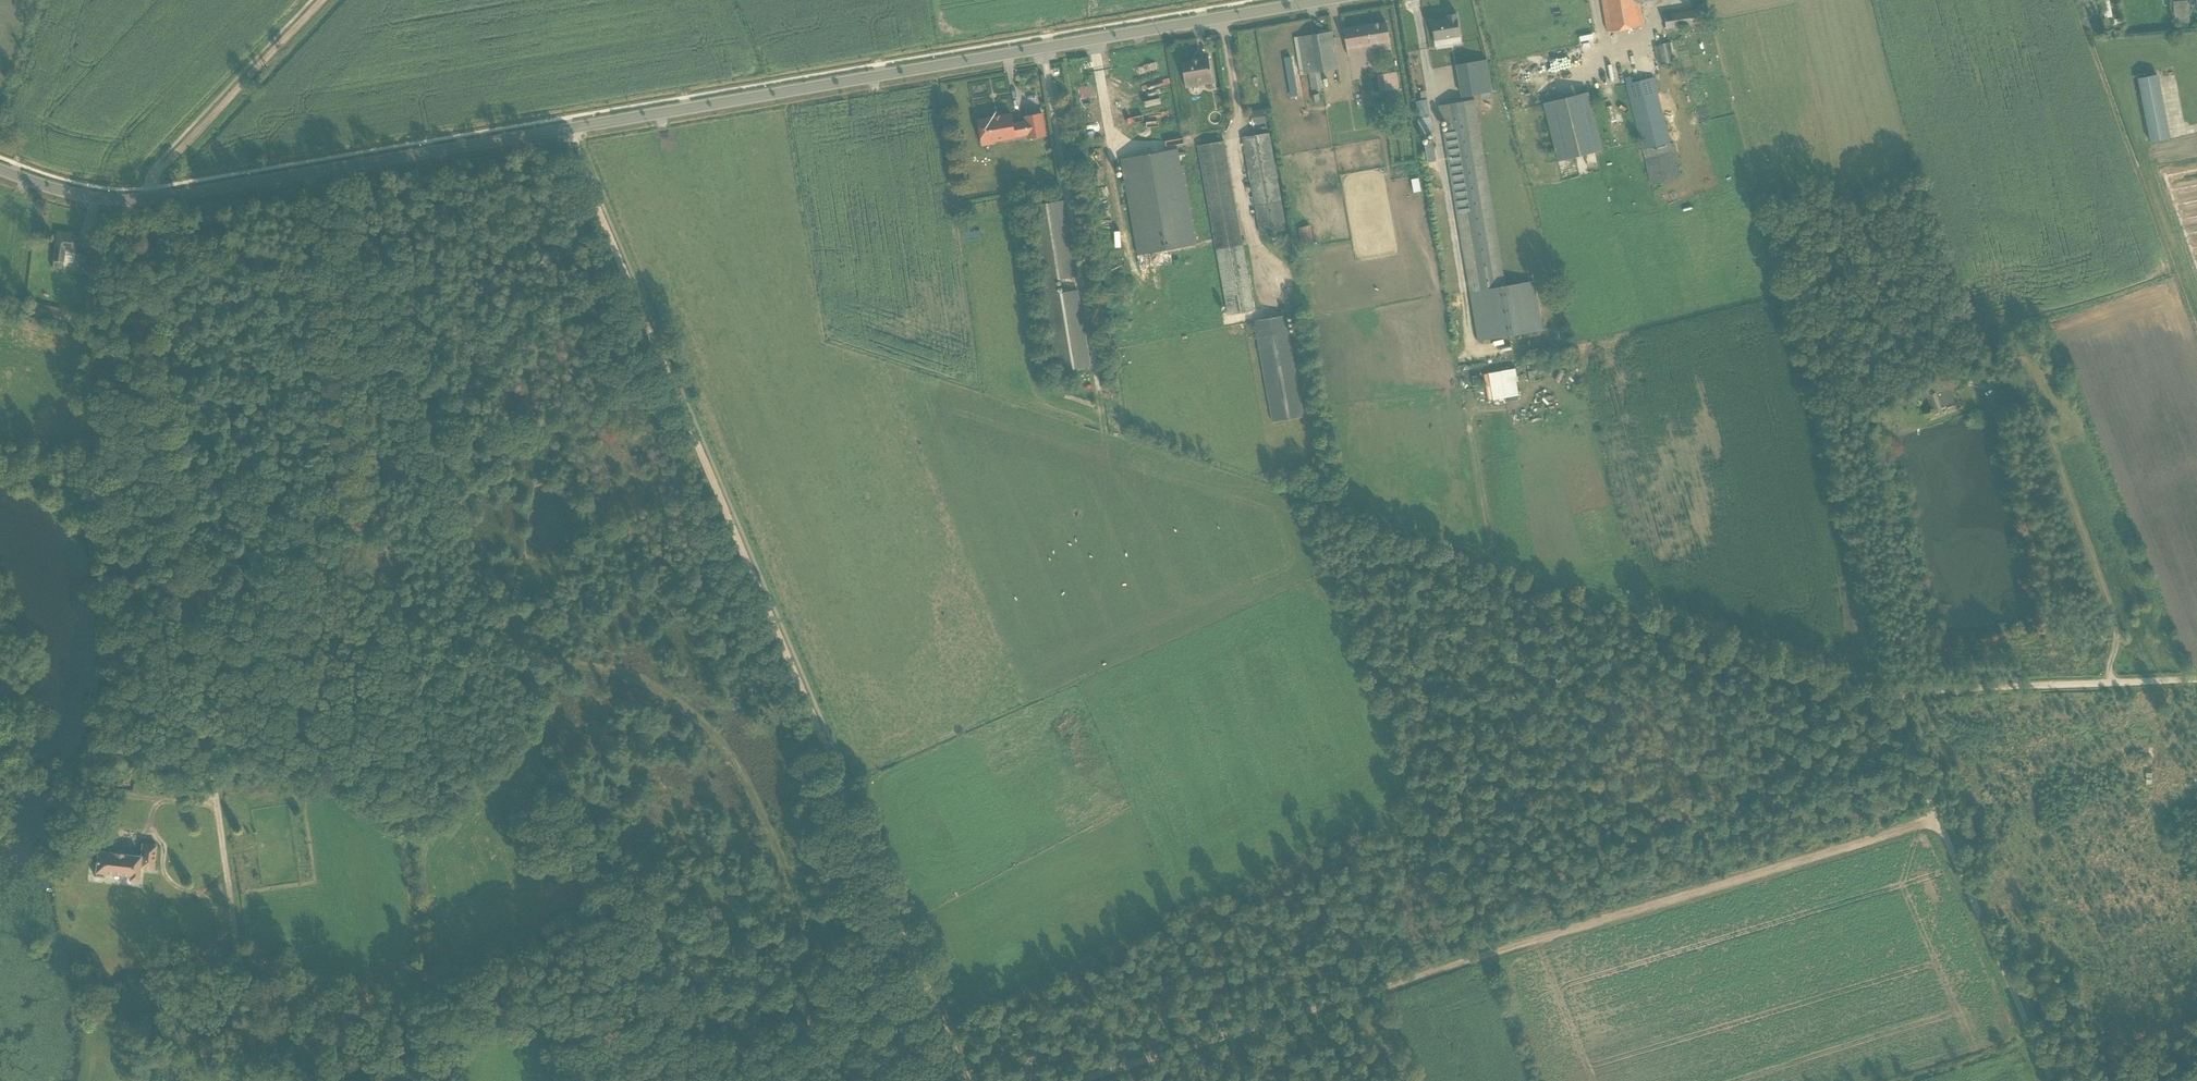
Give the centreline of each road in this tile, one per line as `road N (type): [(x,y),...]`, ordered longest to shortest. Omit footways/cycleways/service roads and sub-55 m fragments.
road 1 (track): [(2196,680),(1895,696),(1862,677),(1431,544),(1356,576),(1331,600),(1476,957)]
road 2 (track): [(303,162),(314,198),(376,633),(643,677),(706,724),(751,777),(776,836),(795,928),(794,995),(833,1080)]
road 3 (track): [(968,1080),(573,144)]
road 4 (track): [(127,199),(257,1080)]
road 5 (secondary): [(568,128),(1325,0)]
road 6 (track): [(1938,819),(1476,957)]
road 7 (secondary): [(153,197),(568,128)]
road 8 (track): [(1476,957),(1076,1080)]
road 9 (unclassified): [(1895,696),(1895,720),(2052,1080)]
road 10 (track): [(323,0),(155,174)]
road 11 (track): [(165,454),(68,465),(0,460)]
road 12 (secondary): [(0,169),(76,194),(153,197)]
road 13 (track): [(1431,544),(1293,497)]

